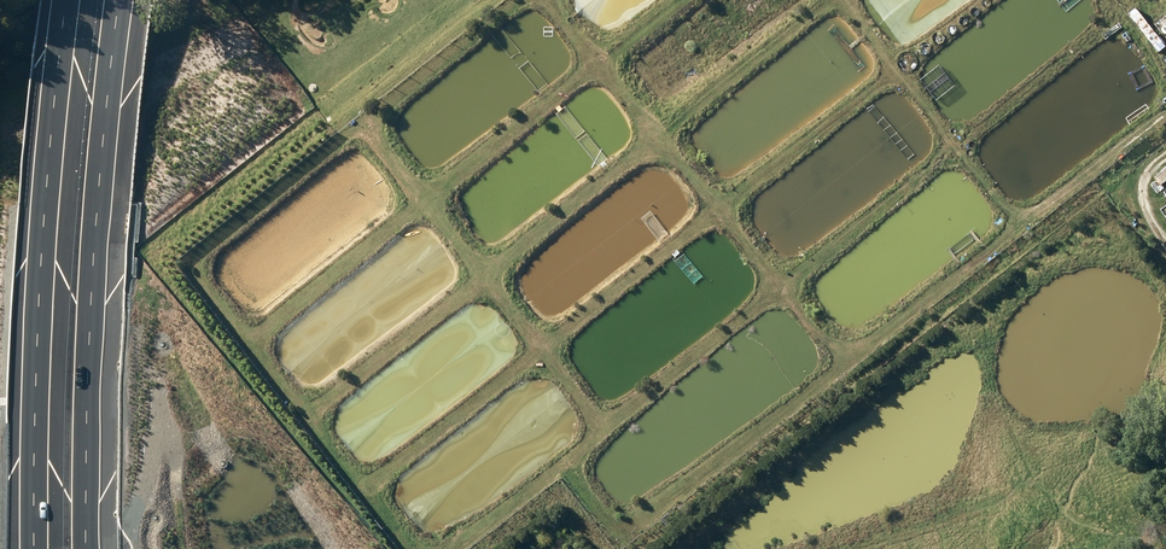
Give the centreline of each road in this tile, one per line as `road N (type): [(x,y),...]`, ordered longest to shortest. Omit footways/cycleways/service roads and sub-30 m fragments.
road 1 (motorway): [(119,0),(96,207),(88,548)]
road 2 (motorway): [(35,548),(45,201),(65,0)]
road 3 (track): [(130,525),(161,451),(163,397)]

